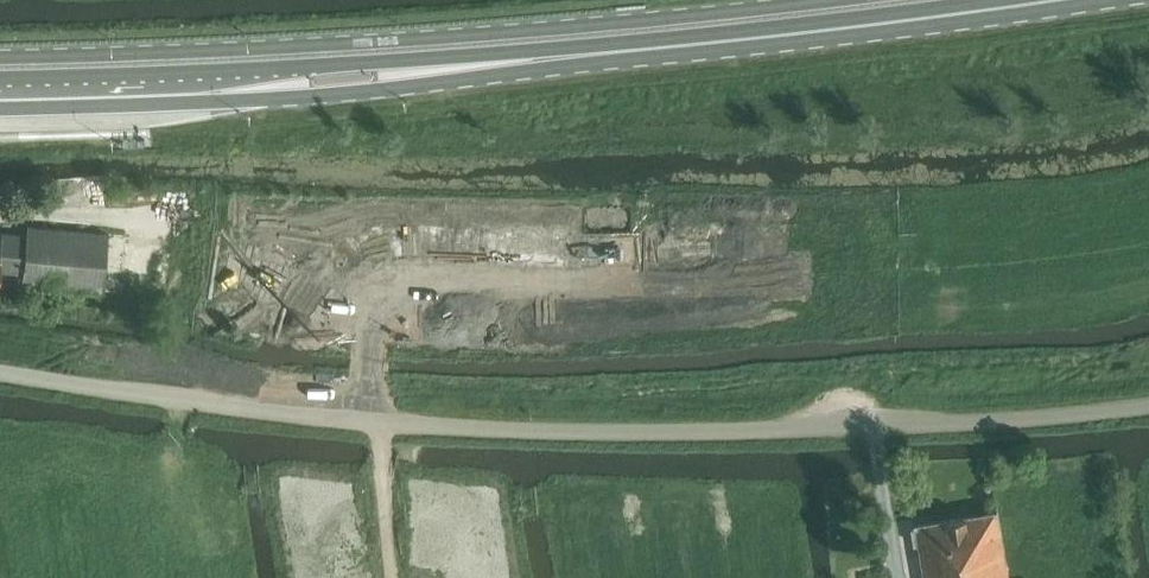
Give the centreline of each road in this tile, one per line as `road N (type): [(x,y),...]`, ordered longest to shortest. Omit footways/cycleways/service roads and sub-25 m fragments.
road 1 (residential): [(0,373),(354,421),(571,432),(781,431),(1148,407)]
road 2 (secondary): [(484,66),(1049,0)]
road 3 (secondary): [(199,89),(378,89),(484,66)]
road 4 (secondary): [(484,66),(371,62),(199,89)]
road 5 (secondary): [(199,89),(0,92)]
road 6 (track): [(189,577),(176,483),(177,400)]

